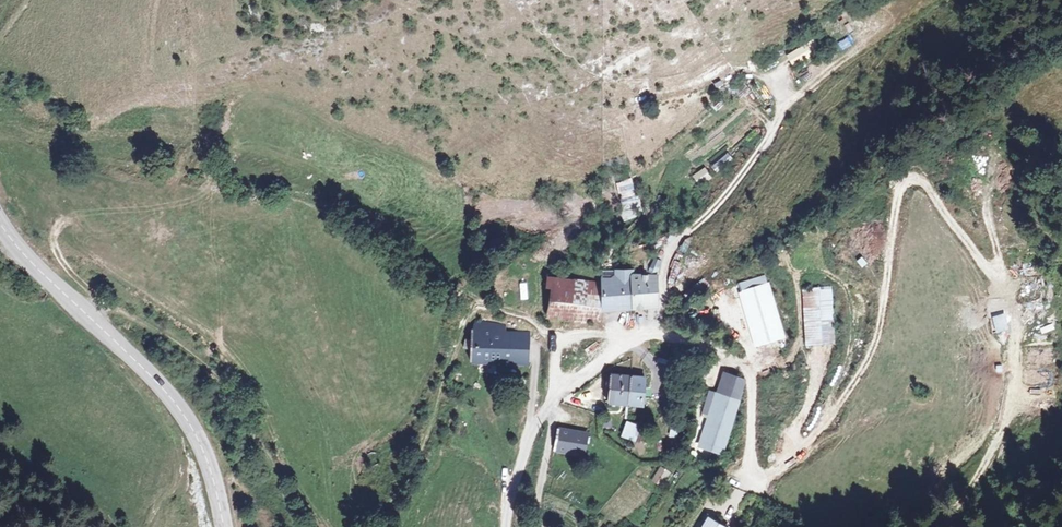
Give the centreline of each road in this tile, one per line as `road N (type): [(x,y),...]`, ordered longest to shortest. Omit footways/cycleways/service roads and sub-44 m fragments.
road 1 (track): [(556,341),(656,332),(726,351),(750,372),(751,461),(760,476),(777,473),(811,441),(875,353),(903,185),(922,181),(1006,300),(1013,341),(997,434),(983,464),(930,526)]
road 2 (track): [(0,127),(65,153),(310,201),(474,305)]
road 3 (tertiary): [(0,220),(47,280),(188,419),(225,526)]
road 4 (residential): [(508,526),(540,414),(574,381),(656,332)]
road 5 (track): [(556,341),(554,418),(538,497),(542,526)]

